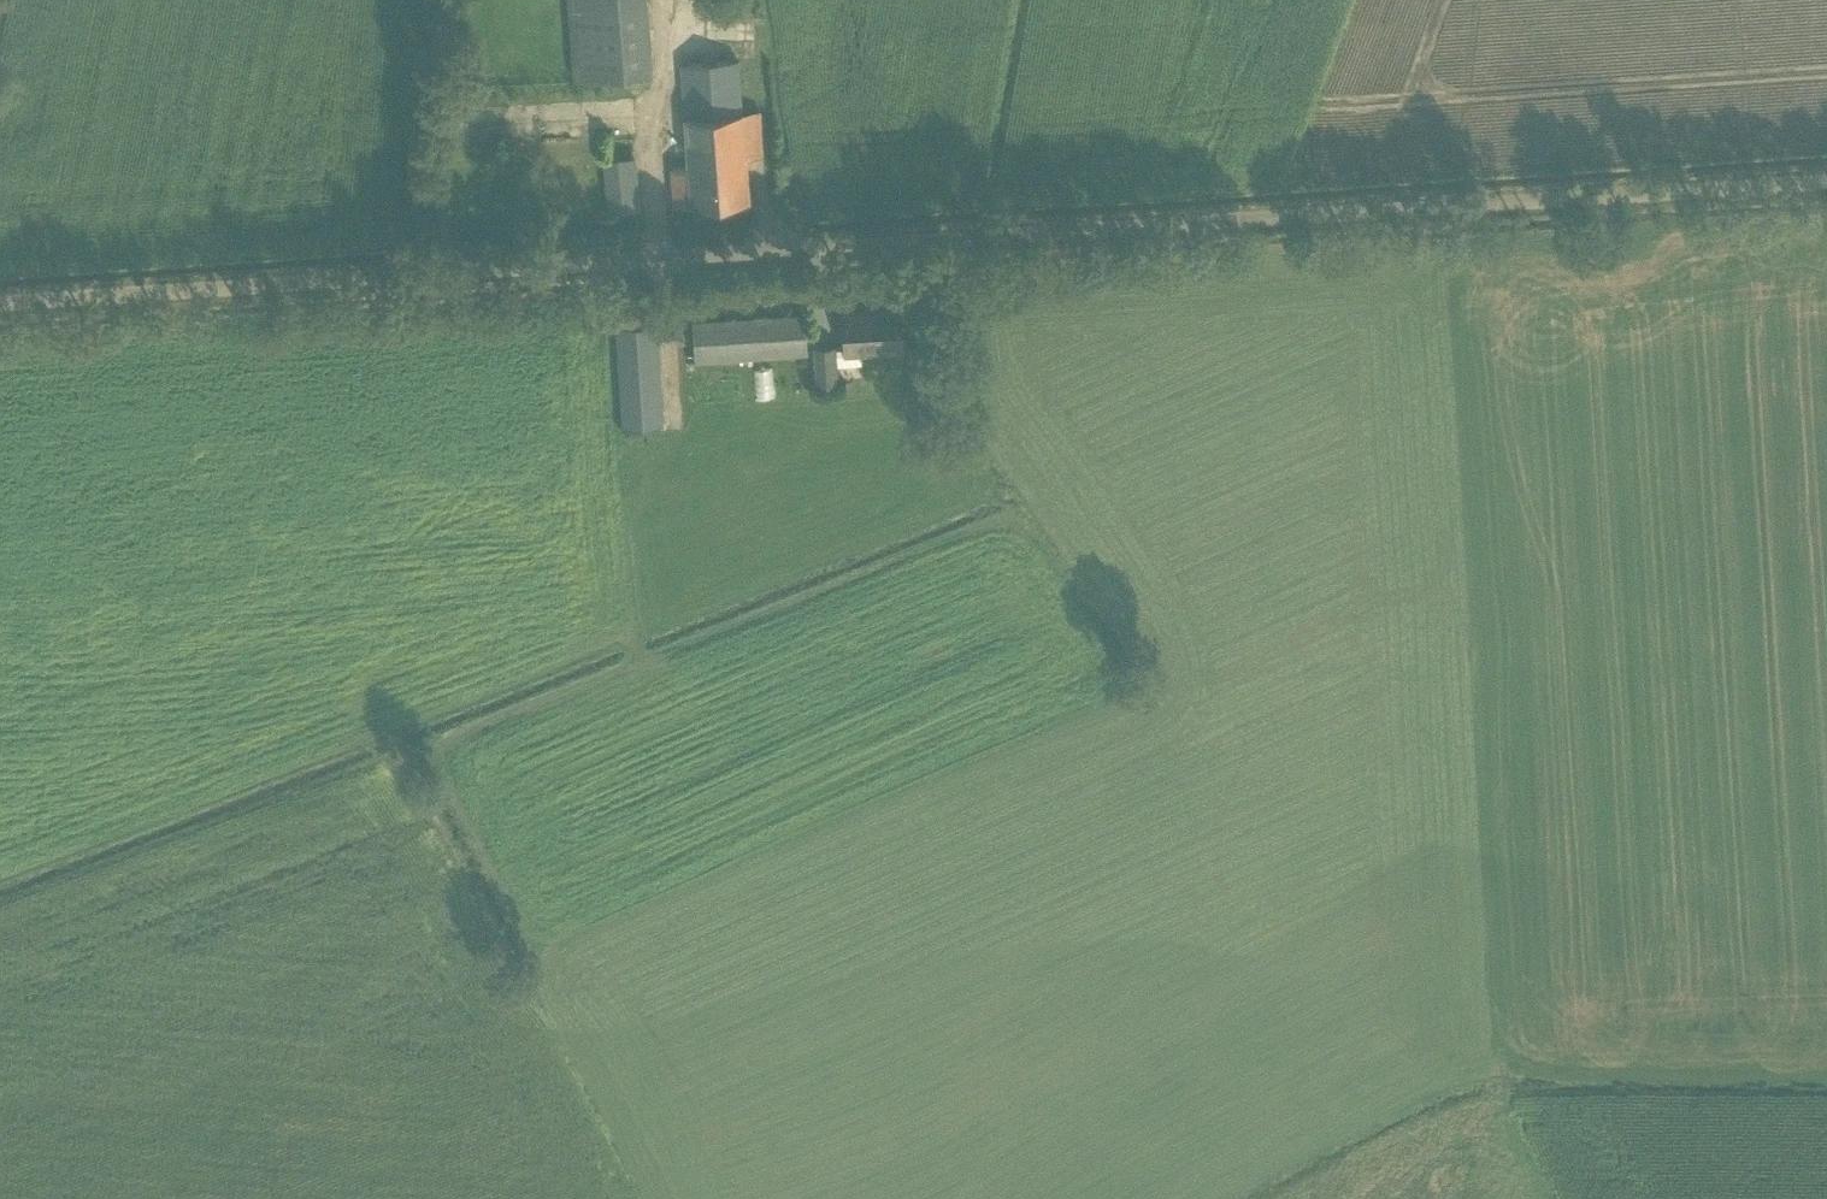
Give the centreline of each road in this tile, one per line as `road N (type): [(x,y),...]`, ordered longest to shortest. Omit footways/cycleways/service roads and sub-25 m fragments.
road 1 (unclassified): [(0,304),(1826,182)]

